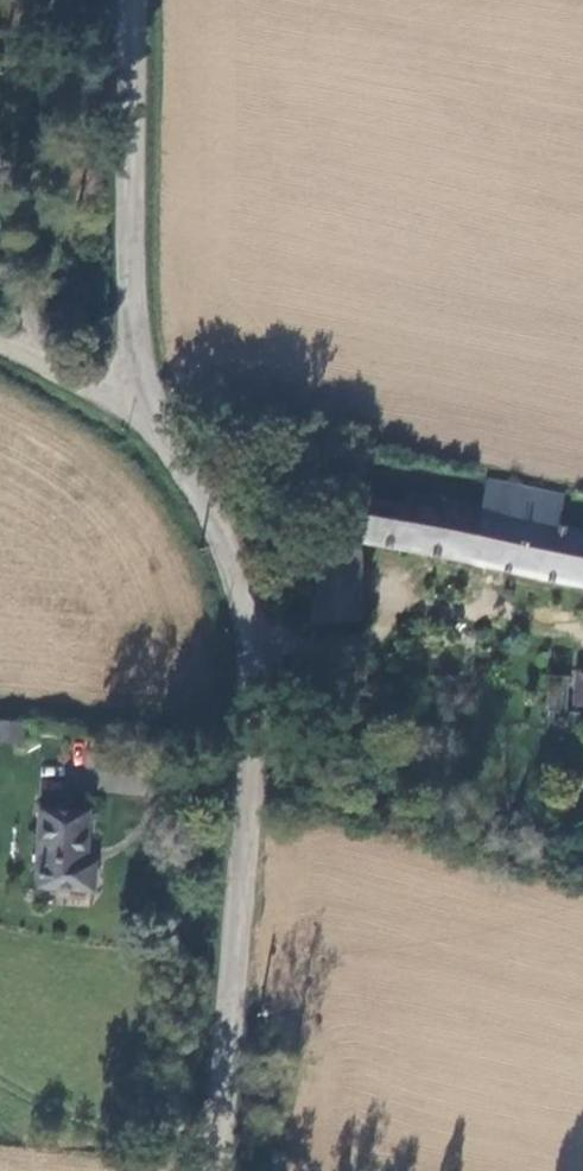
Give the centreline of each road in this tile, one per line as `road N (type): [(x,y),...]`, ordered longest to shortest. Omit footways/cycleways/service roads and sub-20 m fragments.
road 1 (tertiary): [(145,408),(233,560),(249,626),(253,685),(218,1170)]
road 2 (tertiary): [(132,0),(130,302),(145,408)]
road 3 (unclassified): [(145,408),(0,348)]

